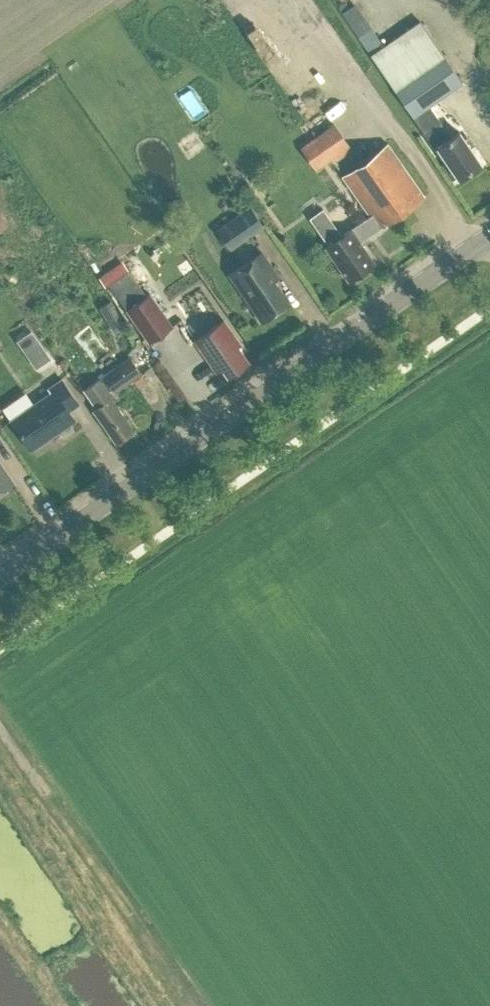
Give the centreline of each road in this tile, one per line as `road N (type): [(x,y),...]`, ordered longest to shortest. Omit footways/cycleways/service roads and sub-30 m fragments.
road 1 (tertiary): [(0,573),(489,235)]

